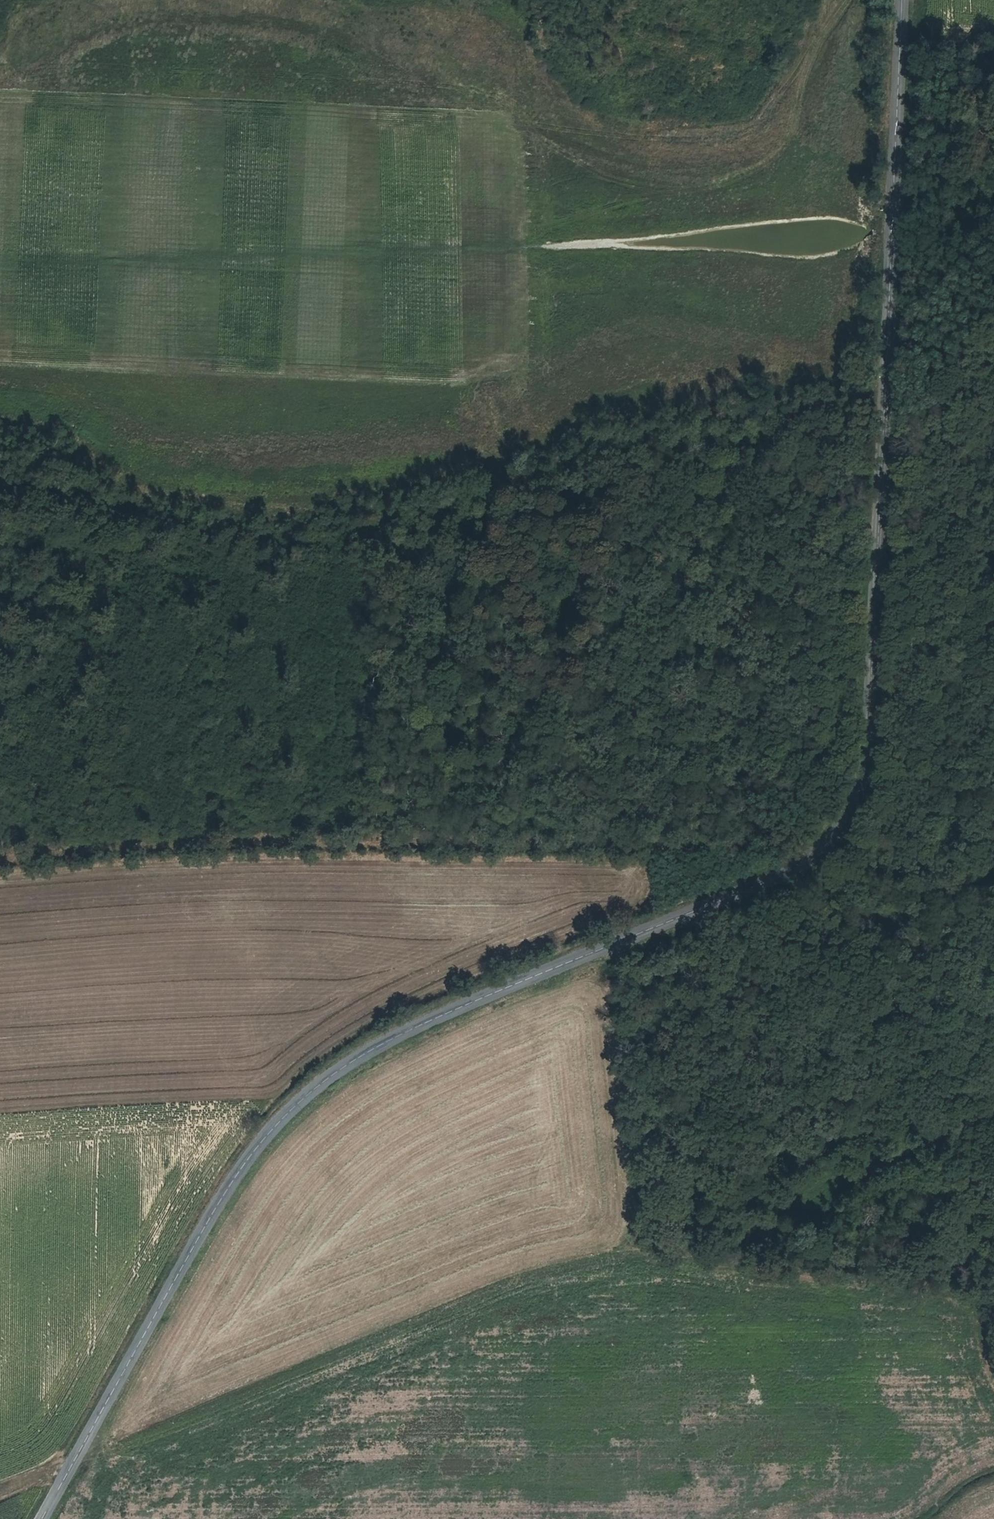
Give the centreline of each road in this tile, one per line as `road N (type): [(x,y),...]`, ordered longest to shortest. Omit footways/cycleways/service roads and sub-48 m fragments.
road 1 (secondary): [(37,1518),(234,1170),(299,1101),(375,1046),(468,1003),(775,884),(848,828),(865,792),(889,462),(905,0)]

